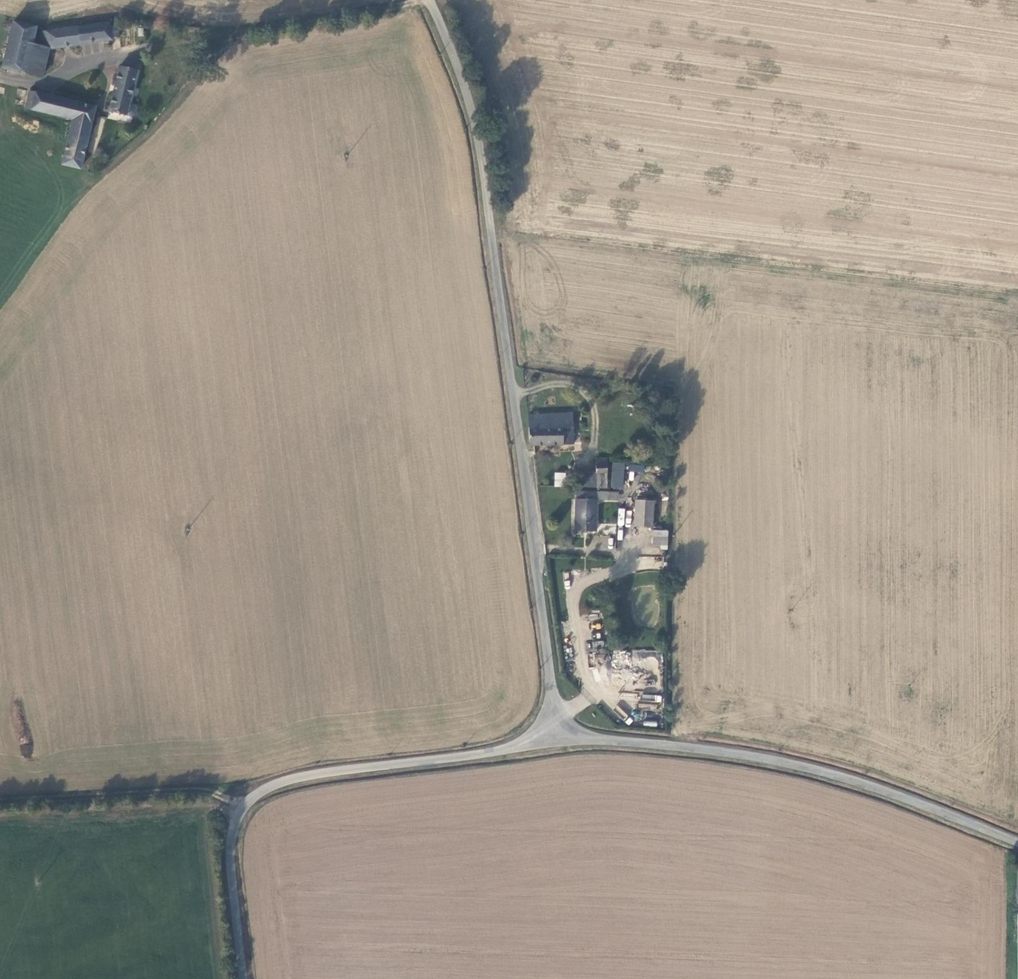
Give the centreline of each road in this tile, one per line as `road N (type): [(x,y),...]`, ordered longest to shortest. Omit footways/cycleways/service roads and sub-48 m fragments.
road 1 (unclassified): [(431,0),(463,70),(479,133),(559,738)]
road 2 (unclassified): [(559,738),(296,775),(263,788),(241,806),(229,856),(243,978)]
road 3 (unclassified): [(1017,841),(795,764),(559,738)]
road 4 (track): [(408,0),(157,45)]
road 5 (track): [(241,806),(192,789),(0,801)]
road 6 (unclassified): [(0,75),(52,82),(157,45)]

